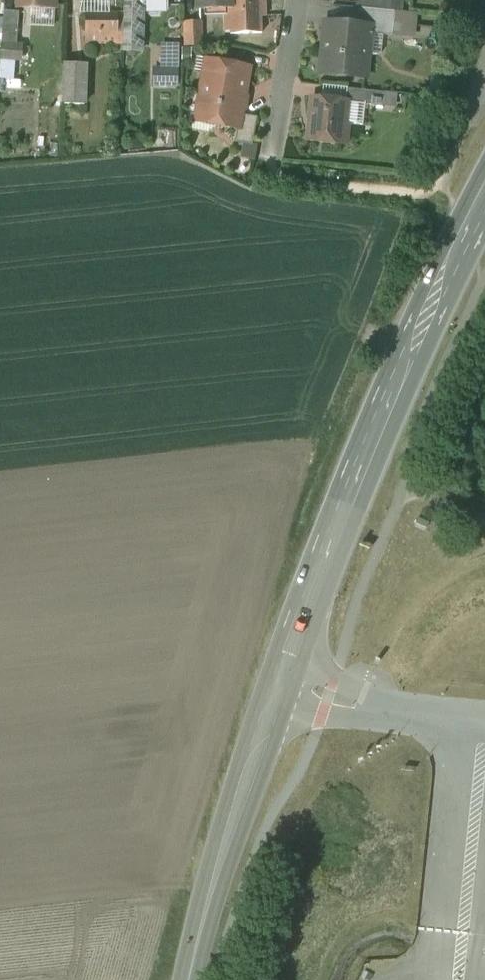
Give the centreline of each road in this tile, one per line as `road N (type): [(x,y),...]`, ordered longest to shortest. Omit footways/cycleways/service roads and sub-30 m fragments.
road 1 (primary): [(189,979),(283,656),(357,462),(484,197)]
road 2 (residential): [(270,159),(297,0)]

